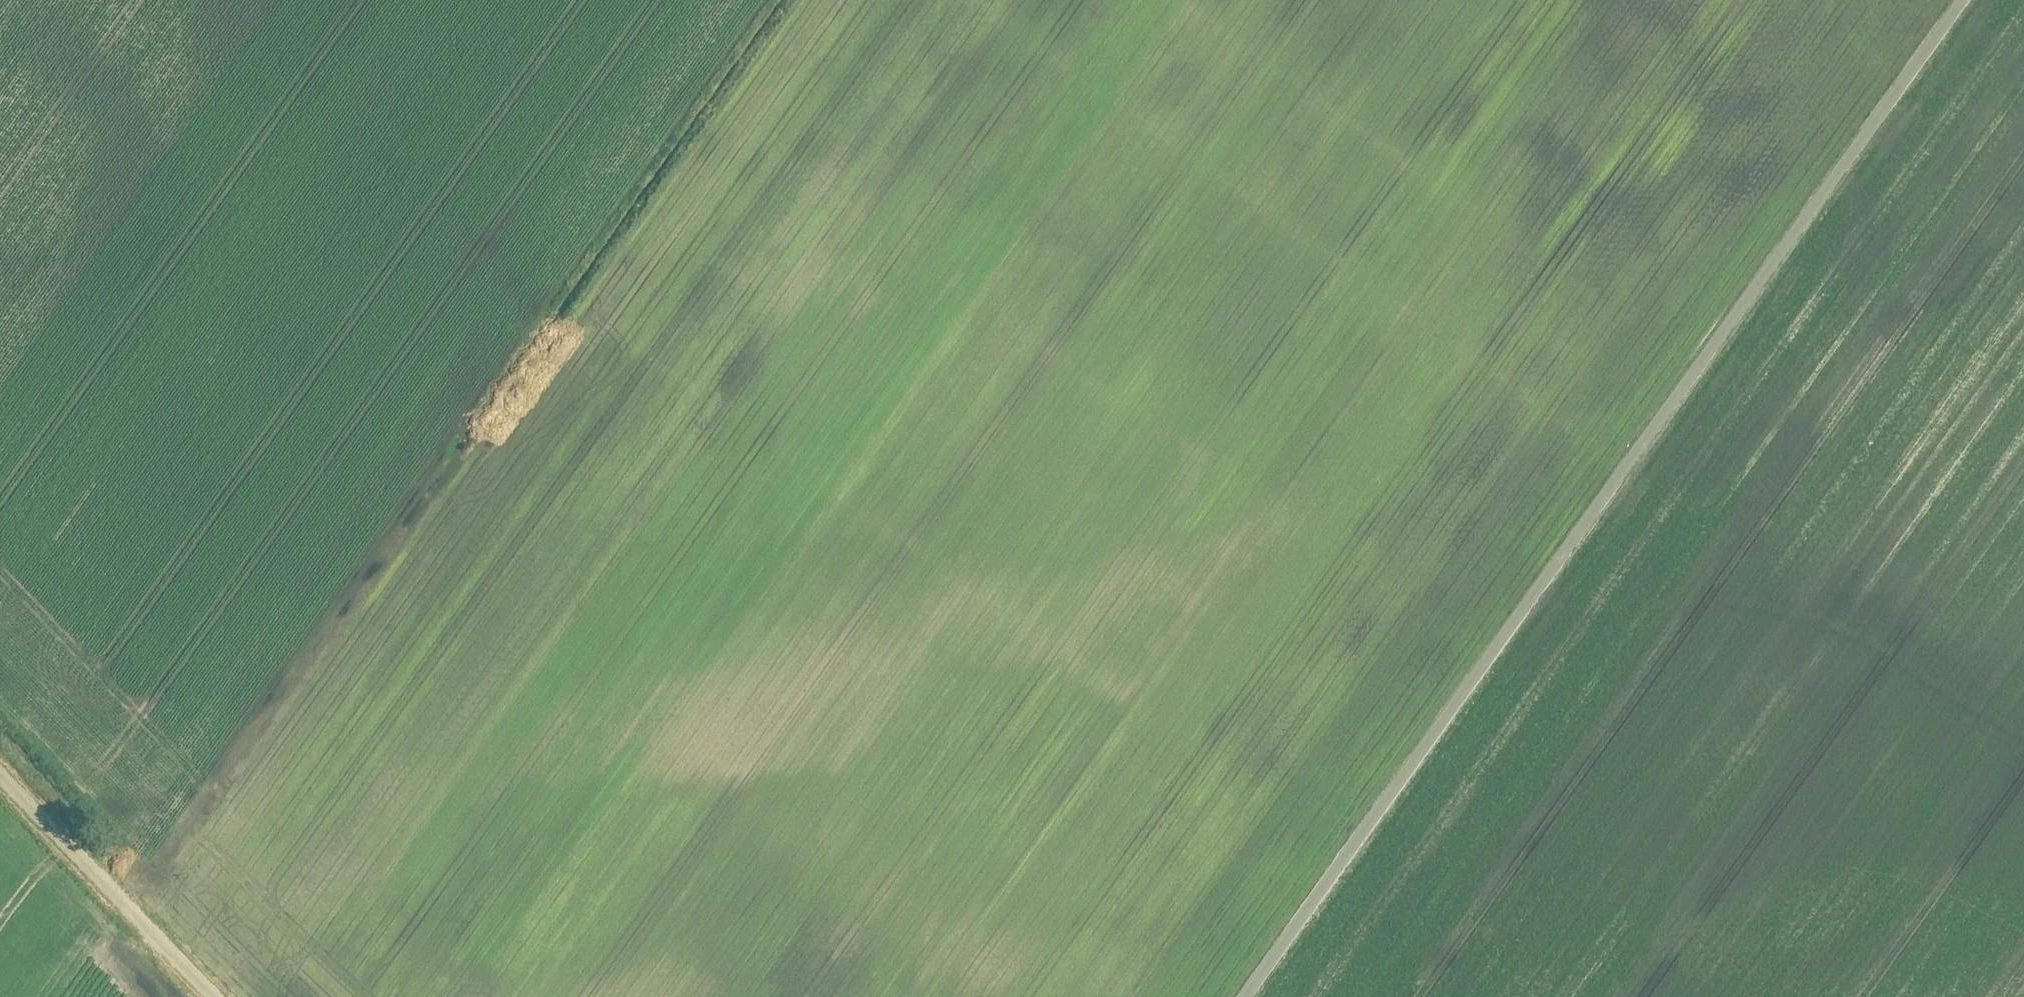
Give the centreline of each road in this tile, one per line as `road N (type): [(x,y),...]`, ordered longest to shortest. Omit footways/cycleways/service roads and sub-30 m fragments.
road 1 (unclassified): [(239,996),(0,753)]

